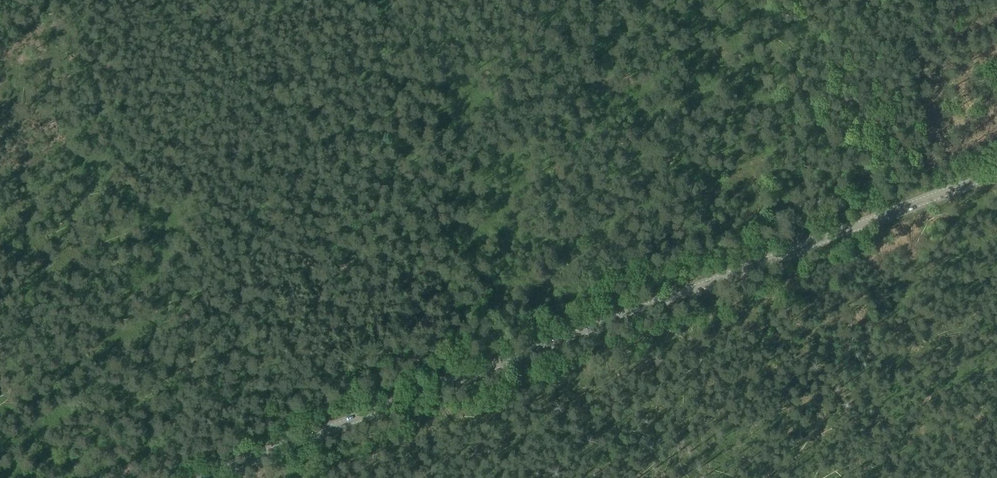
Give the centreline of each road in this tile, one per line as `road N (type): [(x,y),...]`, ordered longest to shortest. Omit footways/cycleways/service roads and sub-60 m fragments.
road 1 (tertiary): [(202,477),(996,173)]

